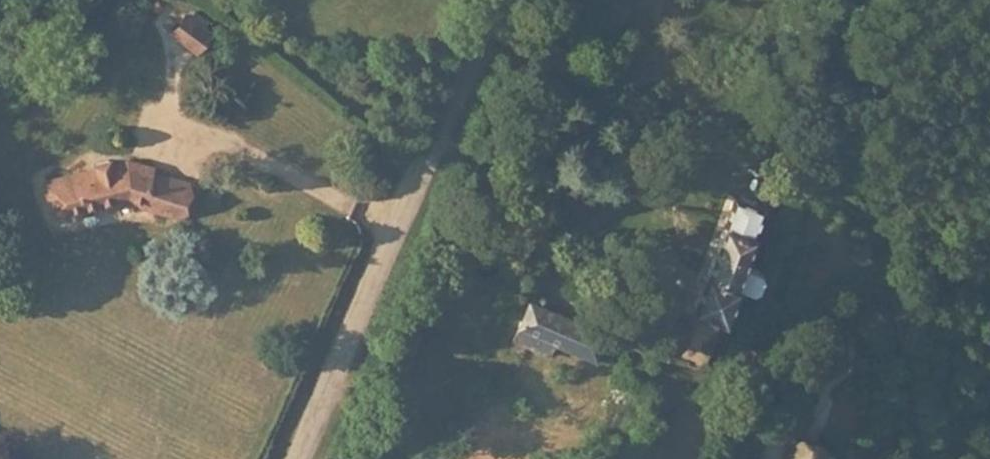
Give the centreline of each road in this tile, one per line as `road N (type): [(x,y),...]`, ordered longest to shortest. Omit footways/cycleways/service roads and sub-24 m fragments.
road 1 (tertiary): [(491,0),(298,458)]

